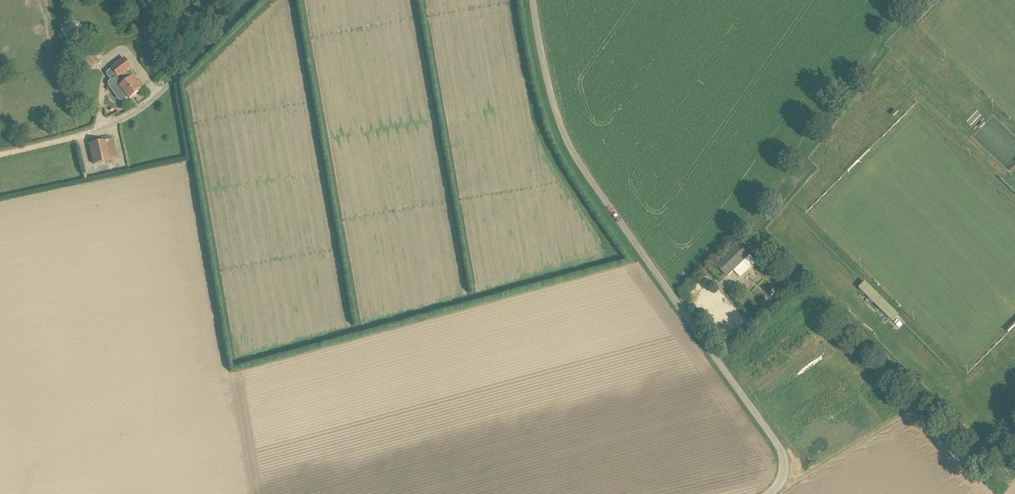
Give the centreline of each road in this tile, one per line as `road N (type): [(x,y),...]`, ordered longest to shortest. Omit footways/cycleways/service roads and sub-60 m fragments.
road 1 (unclassified): [(771,493),(782,481),(780,446),(578,162),(557,117),(534,0)]
road 2 (unclassified): [(94,136),(168,95),(255,0)]

